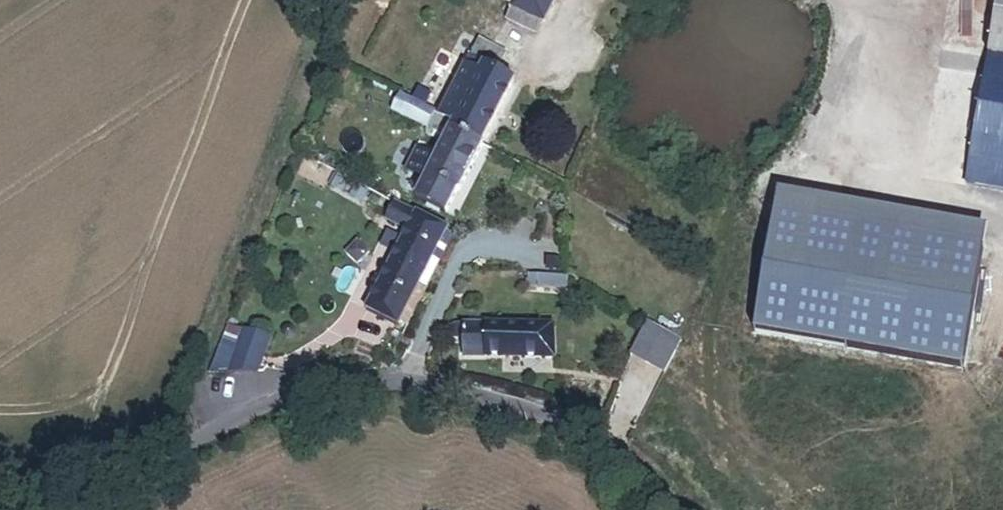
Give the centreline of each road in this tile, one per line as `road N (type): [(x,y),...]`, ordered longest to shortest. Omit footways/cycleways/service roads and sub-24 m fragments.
road 1 (unclassified): [(682,509),(655,481),(516,404),(359,375),(238,414),(97,473),(0,482)]

